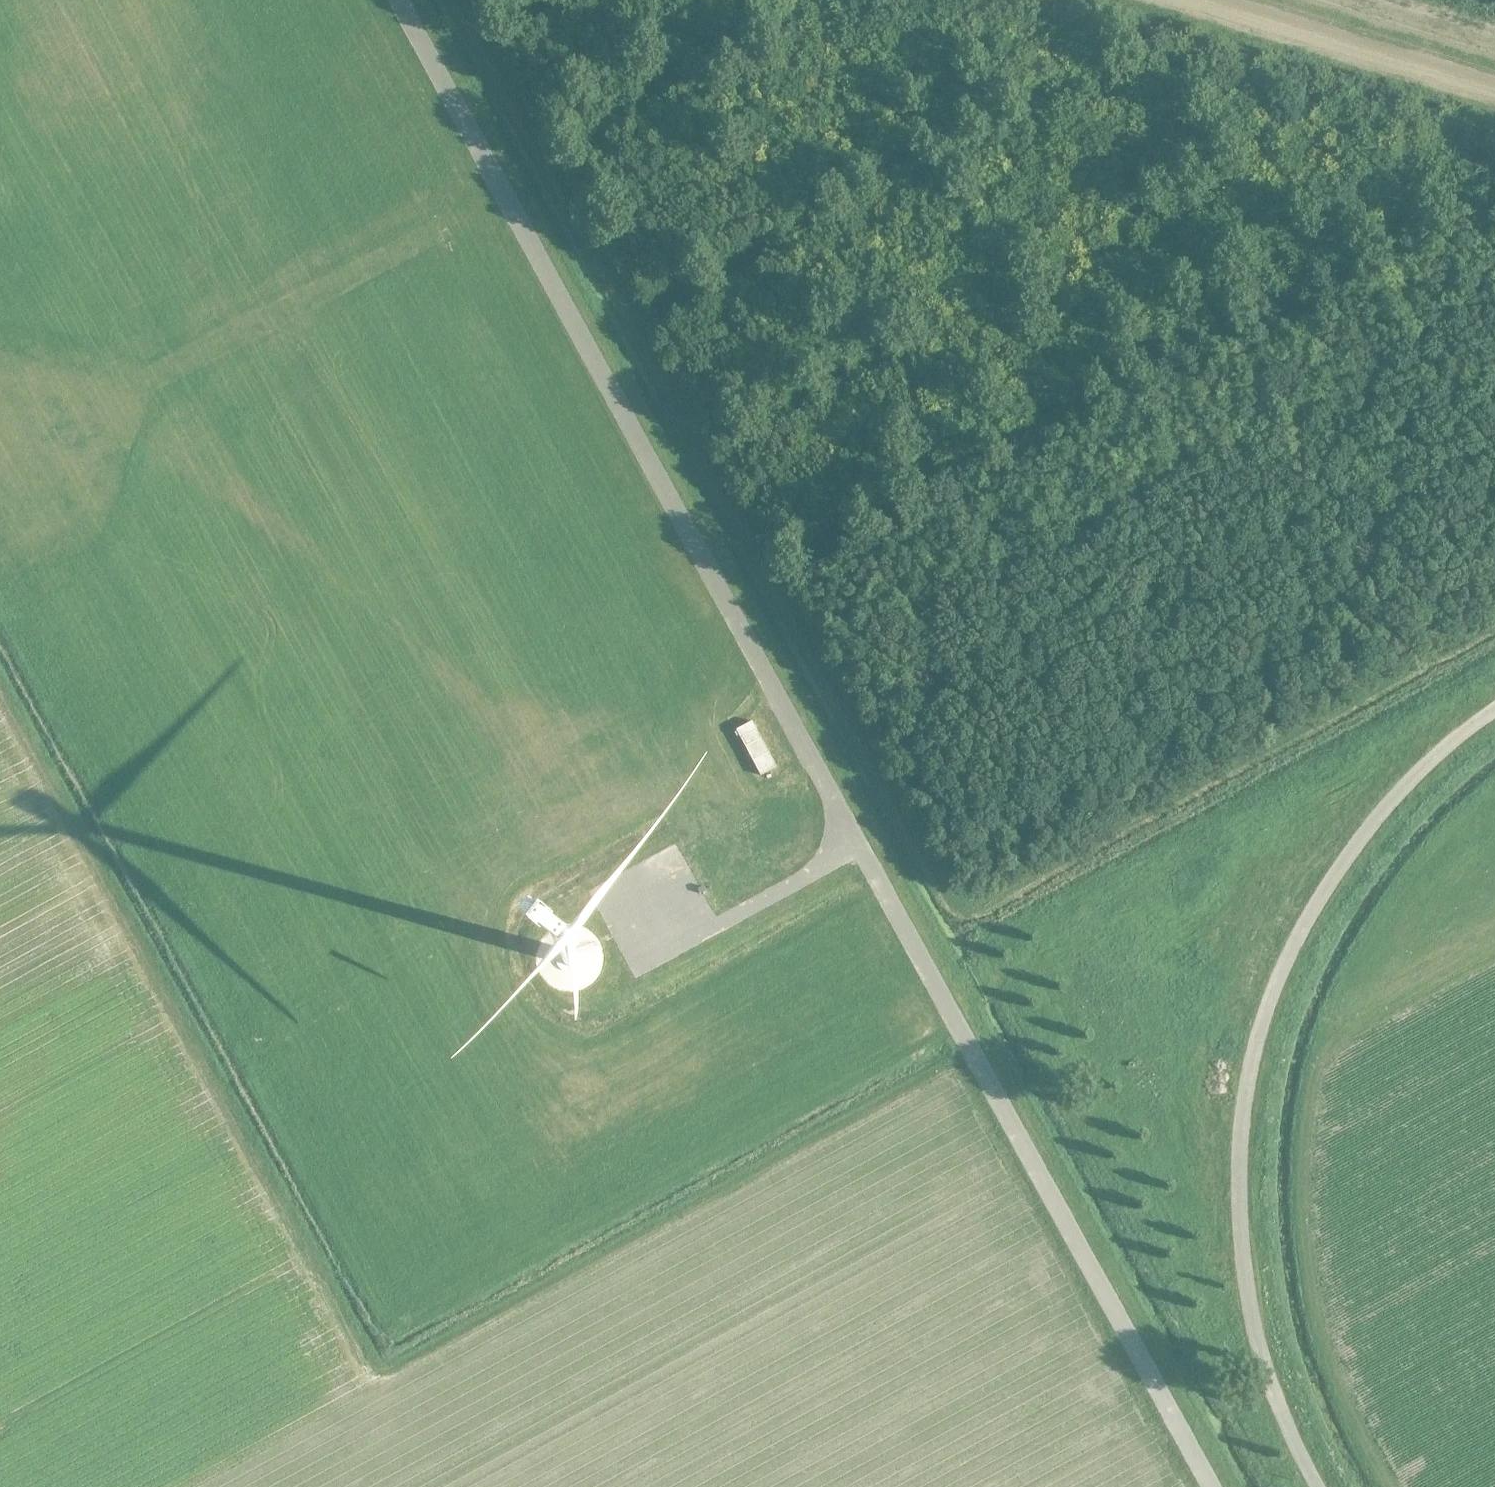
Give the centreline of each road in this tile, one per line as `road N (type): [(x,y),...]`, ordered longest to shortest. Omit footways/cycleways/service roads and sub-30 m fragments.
road 1 (unclassified): [(1317,1486),(1272,1401),(1241,1287),(1247,1095),(1275,980),(1320,886),(1403,779),(1494,709)]

